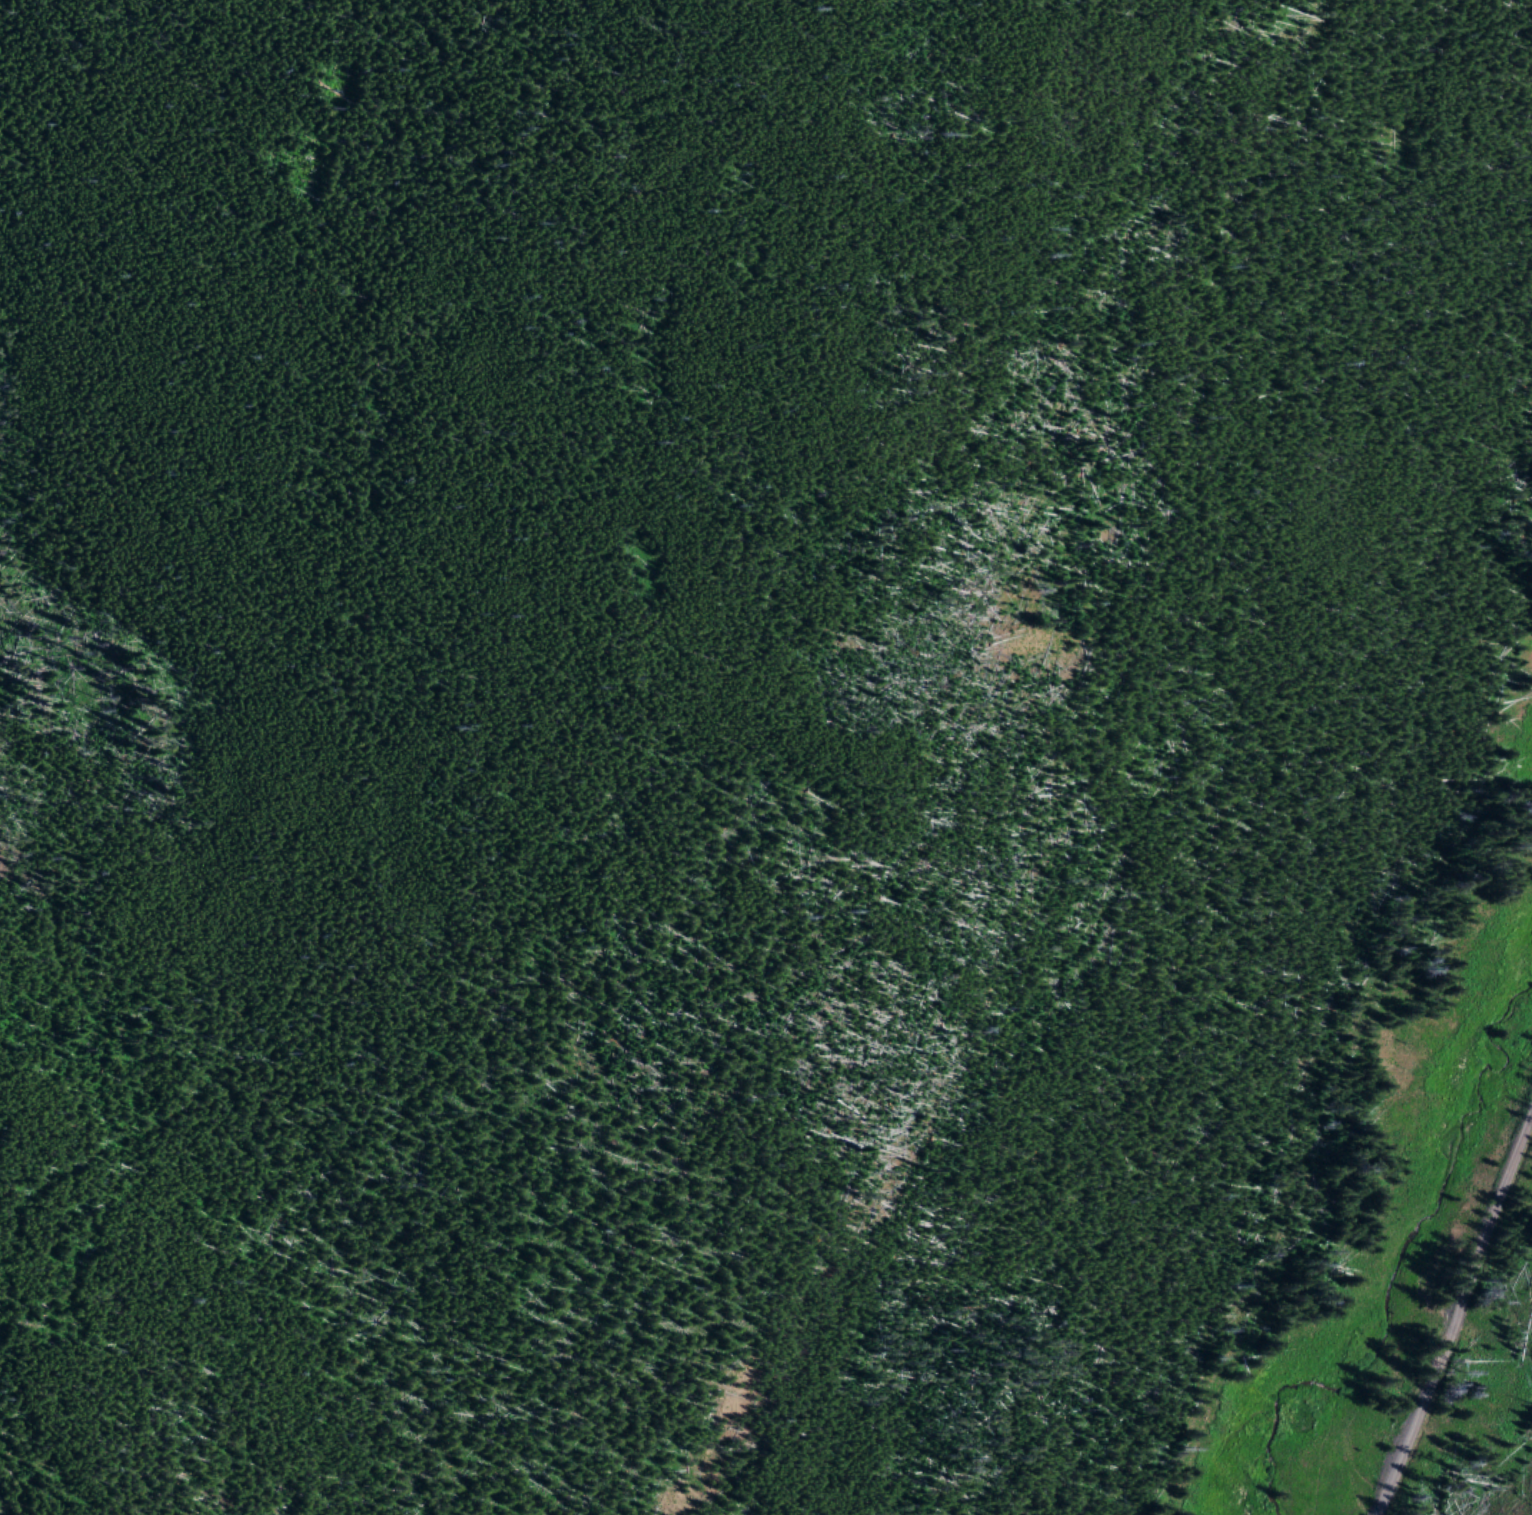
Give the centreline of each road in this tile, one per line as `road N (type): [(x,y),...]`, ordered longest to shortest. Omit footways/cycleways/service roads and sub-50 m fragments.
road 1 (residential): [(1376,1514),(1531,1122)]

